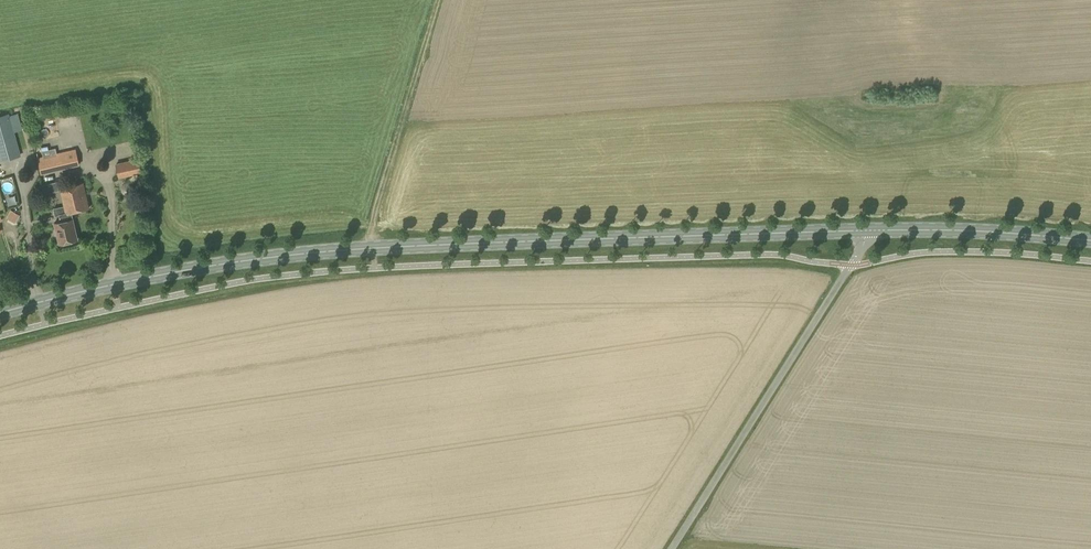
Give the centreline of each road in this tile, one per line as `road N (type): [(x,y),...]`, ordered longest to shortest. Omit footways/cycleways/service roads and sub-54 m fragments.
road 1 (secondary): [(0,315),(208,268),(371,249),(868,232)]
road 2 (unclassified): [(673,548),(868,232)]
road 3 (track): [(435,0),(369,225),(371,249)]
road 4 (secondary): [(868,232),(1090,239)]

